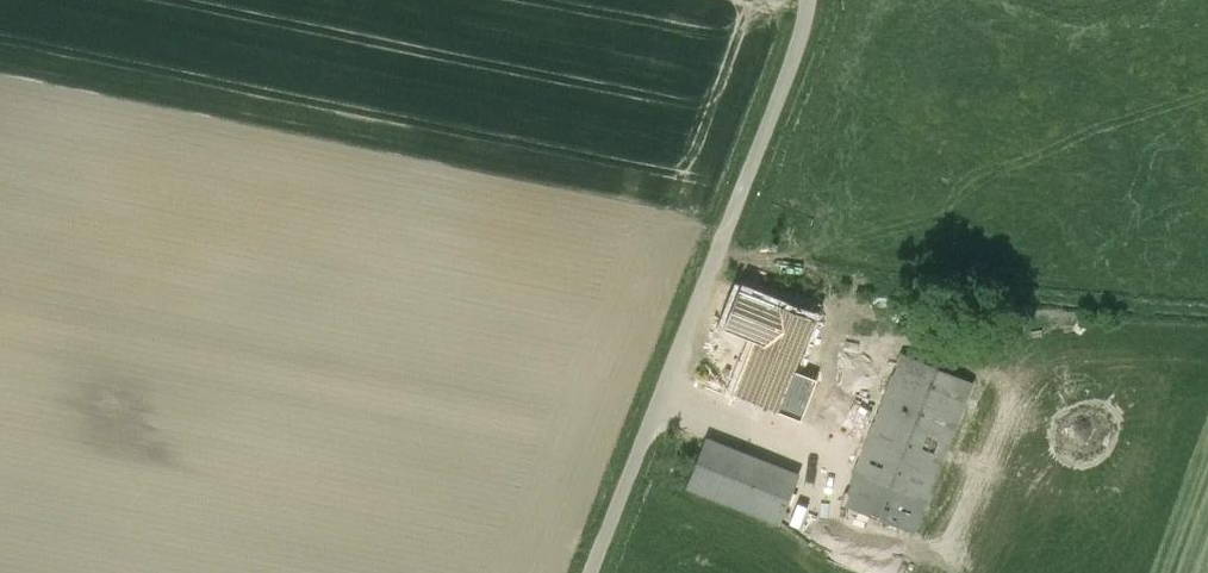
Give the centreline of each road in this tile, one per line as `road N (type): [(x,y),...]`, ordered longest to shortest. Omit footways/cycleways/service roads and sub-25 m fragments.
road 1 (unclassified): [(809,0),(782,95),(591,572)]

